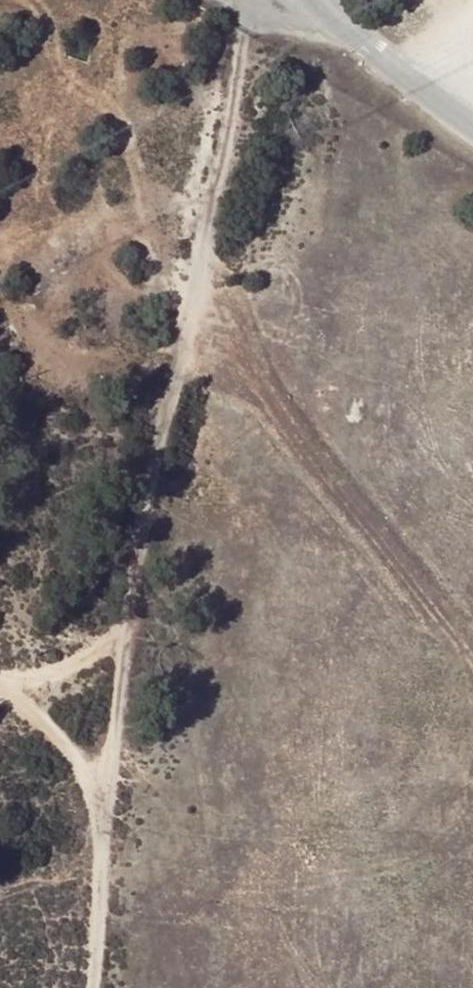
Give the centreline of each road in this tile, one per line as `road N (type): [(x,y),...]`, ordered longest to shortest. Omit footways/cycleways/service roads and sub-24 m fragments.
road 1 (track): [(258,0),(141,544),(92,987)]
road 2 (track): [(0,683),(57,728),(109,828)]
road 3 (track): [(0,680),(77,669),(132,620)]

